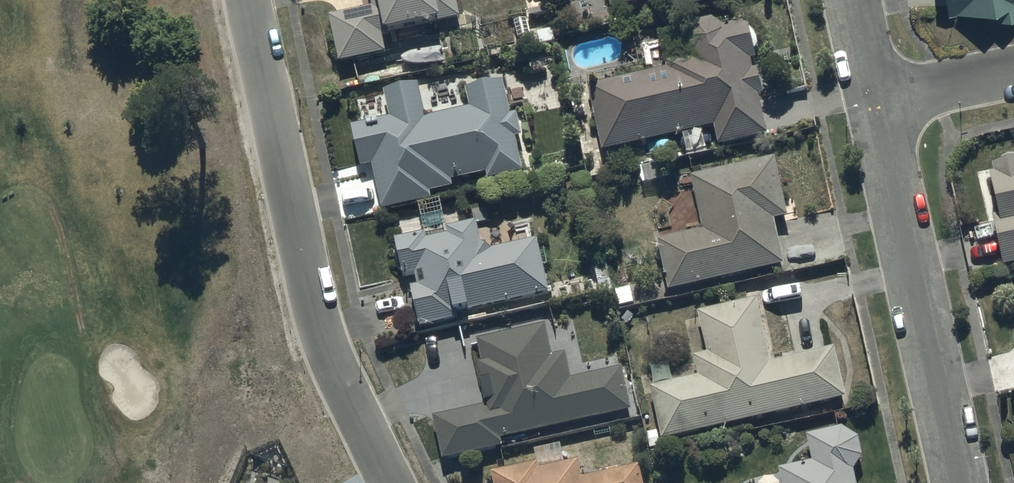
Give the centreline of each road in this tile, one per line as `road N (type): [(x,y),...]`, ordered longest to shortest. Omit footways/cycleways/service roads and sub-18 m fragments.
road 1 (residential): [(248,0),(323,340),(390,482)]
road 2 (residential): [(962,482),(880,103)]
road 3 (residential): [(880,103),(1013,73)]

